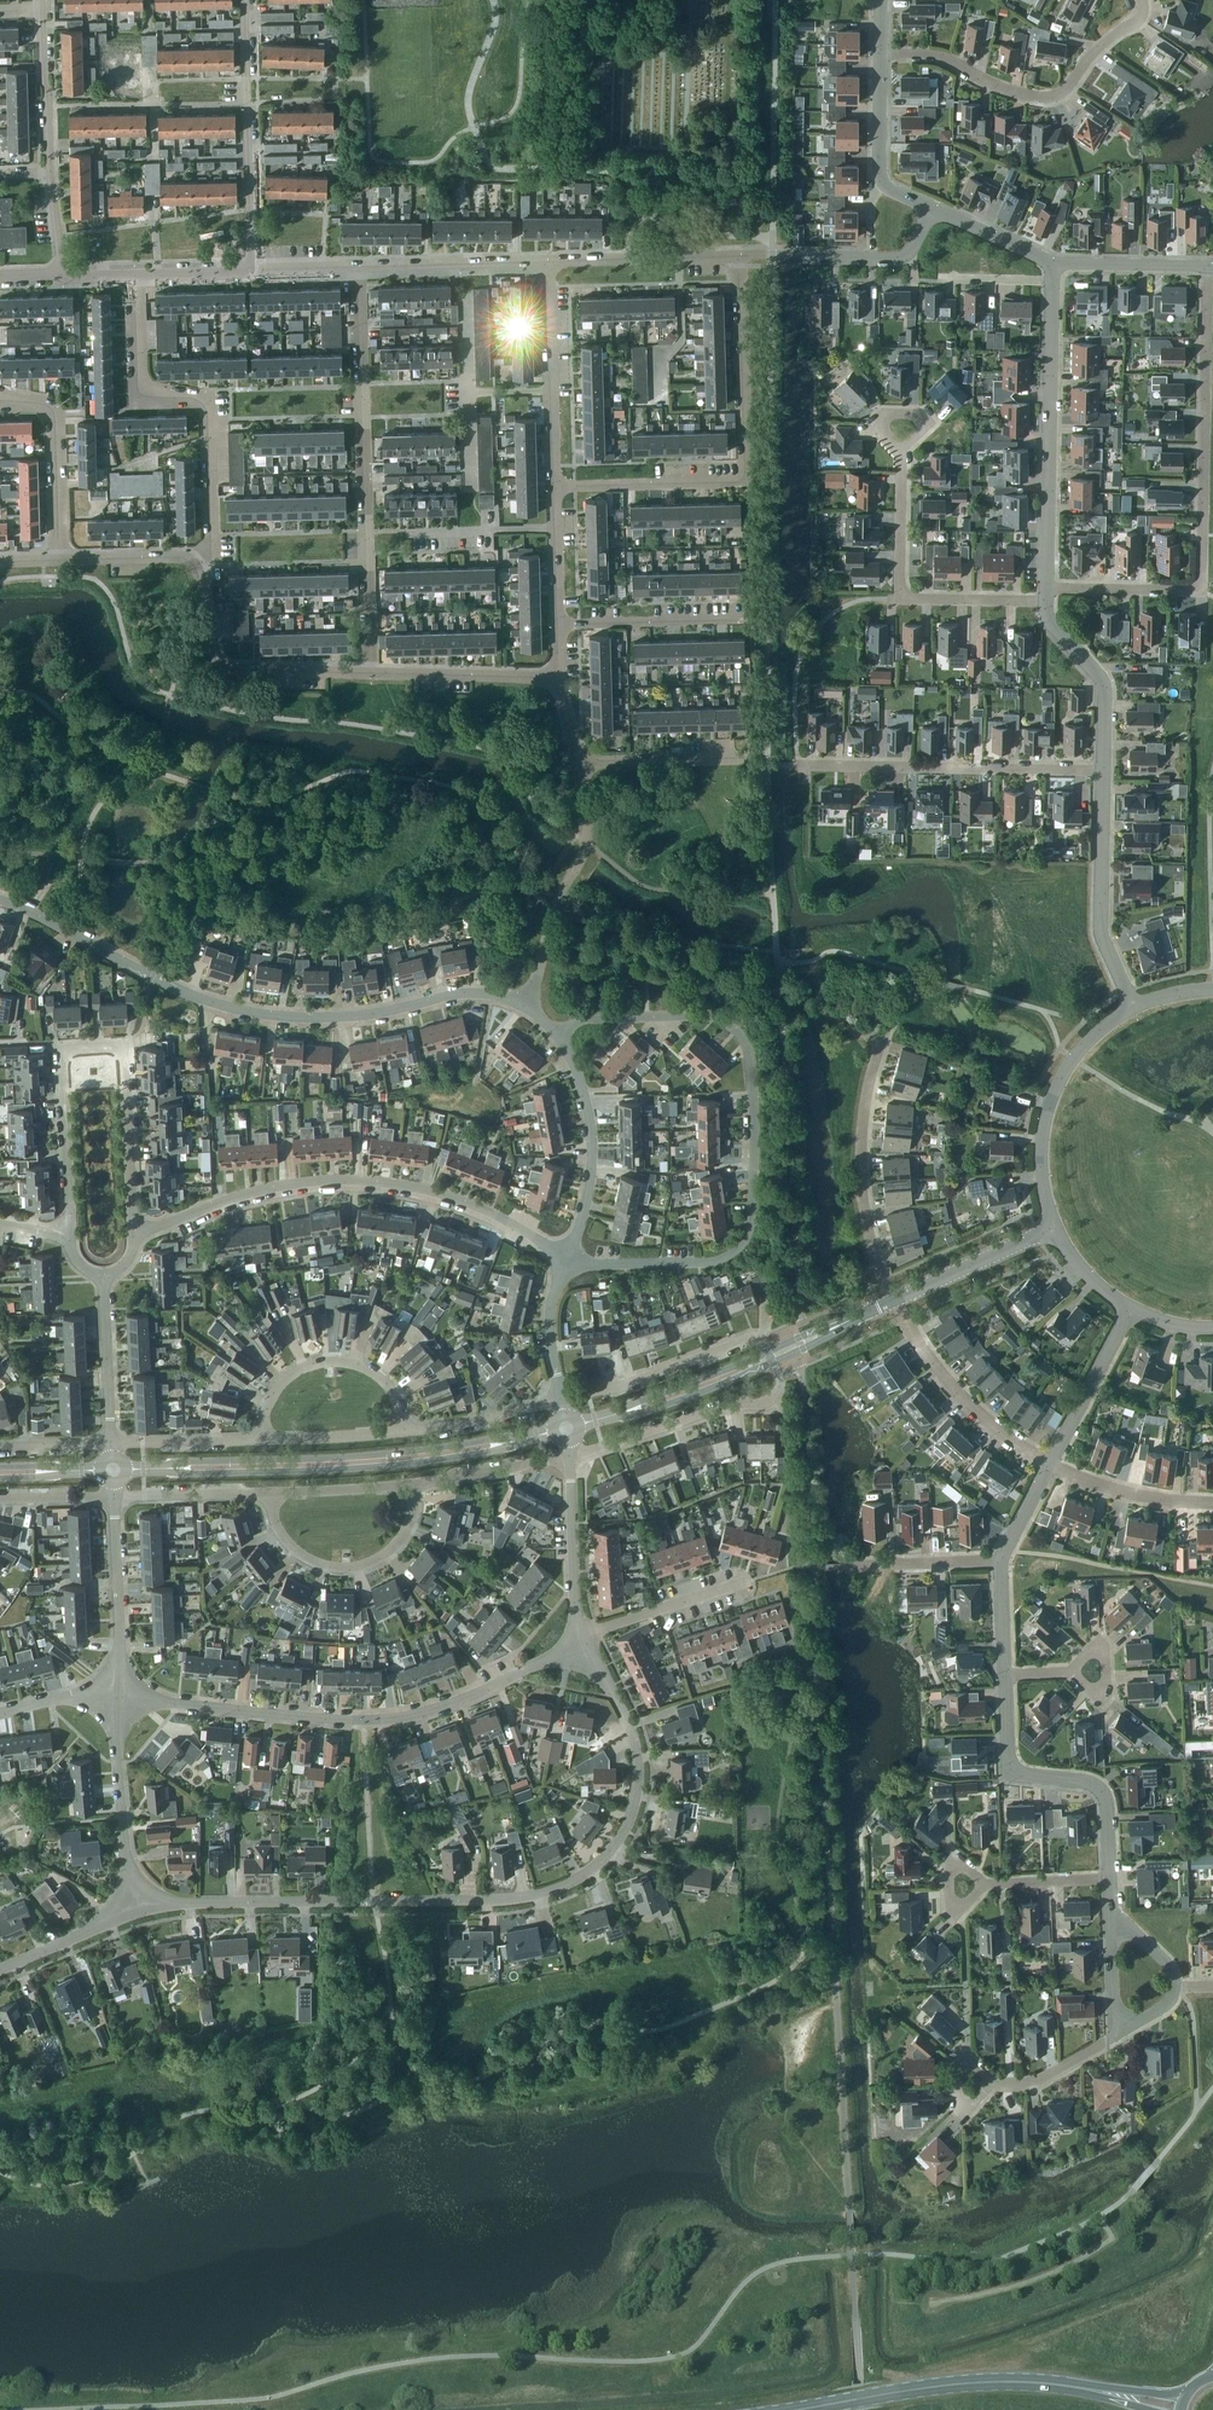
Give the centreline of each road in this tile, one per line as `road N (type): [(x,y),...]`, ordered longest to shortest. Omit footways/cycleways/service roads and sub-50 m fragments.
road 1 (unclassified): [(135,1904),(523,1899),(563,1886),(606,1857),(637,1792),(638,1751),(606,1684),(578,1647)]
road 2 (residential): [(568,1260),(587,1268),(731,1259),(746,1248),(754,1199),(746,1046),(730,1025),(713,1016),(611,1017),(574,1026),(561,1039)]
road 3 (unclassified): [(527,1006),(467,994),(373,1013),(267,1015),(172,988),(0,901)]
road 4 (residential): [(115,1695),(365,1723),(446,1705),(578,1647)]
road 5 (tertiary): [(567,1429),(376,1461),(113,1470)]
road 6 (residential): [(568,1260),(410,1189),(354,1181),(242,1199),(136,1236)]
road 7 (residential): [(66,1238),(62,1060),(67,1052),(126,1048),(136,1236)]
road 8 (residential): [(554,485),(745,482),(738,255)]
road 9 (residential): [(195,565),(216,565),(209,400),(139,398),(138,275)]
road 10 (residential): [(879,57),(935,56),(1032,101),(1058,100),(1099,50),(1144,19),(1143,0)]
road 11 (residential): [(1203,592),(1209,267)]
road 12 (residential): [(1048,590),(1053,265)]
road 13 (residential): [(797,765),(1105,772)]
road 14 (residential): [(1046,603),(900,600),(902,446)]
road 15 (primary): [(792,2409),(956,2383),(1075,2387)]
road 16 (residential): [(1112,1880),(1109,1800),(1100,1789),(1020,1778),(1009,1767),(1006,1673)]
road 17 (residential): [(251,269),(244,0)]
road 18 (unclassified): [(893,1300),(862,1192),(863,1122),(879,1038)]
road 19 (residential): [(365,531),(358,270)]
road 20 (tertiary): [(1136,1007),(1078,1052),(1047,1108),(1040,1170),(1055,1229)]
road 21 (residential): [(371,674),(222,669),(195,565)]
road 22 (residential): [(527,1006),(553,913),(585,842),(578,762)]
road 23 (residential): [(773,1363),(776,1394),(756,1408),(570,1459)]
road 24 (residential): [(1136,1007),(1101,933),(1105,772)]
road 25 (residential): [(270,1495),(276,1529),(302,1558),(325,1569),(363,1570),(393,1553),(413,1522),(413,1489)]
road 26 (residential): [(1051,1467),(972,1405),(893,1300)]
road 27 (residential): [(262,1440),(277,1391),(298,1372),(343,1364),(378,1377),(400,1401),(405,1435)]
road 28 (unclassified): [(568,1260),(590,1187),(590,1139),(561,1039)]
road 29 (residential): [(563,1403),(749,1337),(762,1340),(768,1352)]
road 30 (residential): [(135,1904),(115,1695)]
road 31 (residential): [(59,564),(53,414),(35,401),(0,396)]
road 32 (residential): [(115,1695),(114,1498)]
road 33 (residential): [(1105,772),(1106,688),(1046,620),(1046,603)]
road 34 (unclassified): [(358,270),(548,262)]
road 35 (residential): [(365,531),(555,528)]
road 36 (residential): [(745,622),(556,623)]
road 37 (unclassified): [(578,1647),(570,1459)]
road 38 (residential): [(559,675),(371,674)]
road 39 (tertiary): [(743,1368),(567,1429)]
road 40 (residential): [(931,212),(881,187),(879,57)]
road 41 (unclassified): [(773,254),(898,259),(913,249),(931,212)]
road 42 (residential): [(578,1647),(747,1587)]
road 43 (residential): [(1051,1467),(1131,1308)]
road 44 (residential): [(755,762),(578,762)]
road 45 (tertiary): [(893,1300),(1055,1229)]
road 46 (residential): [(1212,1503),(1162,1500),(1051,1467)]
road 47 (residential): [(42,13),(51,176)]
road 48 (residential): [(405,1435),(563,1403)]
road 49 (residential): [(570,1459),(413,1489)]
road 50 (residential): [(112,1442),(105,1285)]
road 51 (residential): [(270,1495),(114,1498)]
road 52 (residential): [(1053,265),(1209,267)]
road 53 (residential): [(1203,592),(1048,590)]
road 54 (residential): [(112,1442),(262,1440)]
road 55 (unclassified): [(0,1969),(135,1904)]
road 56 (unclassified): [(563,1403),(546,1334),(568,1260)]
road 57 (residential): [(413,1489),(270,1495)]
road 58 (residential): [(371,674),(365,531)]
road 59 (residential): [(262,1440),(405,1435)]
road 60 (residential): [(862,1566),(1004,1561)]
road 61 (residential): [(195,565),(182,557),(59,564)]
road 62 (residential): [(992,2083),(1039,2081),(1115,2037)]
road 63 (residential): [(1053,265),(931,212)]
road 64 (residential): [(552,390),(548,262)]
road 65 (residential): [(986,1886),(1112,1880)]
road 66 (residential): [(986,1886),(962,1909),(950,1906),(949,1872),(959,1861),(980,1875)]

